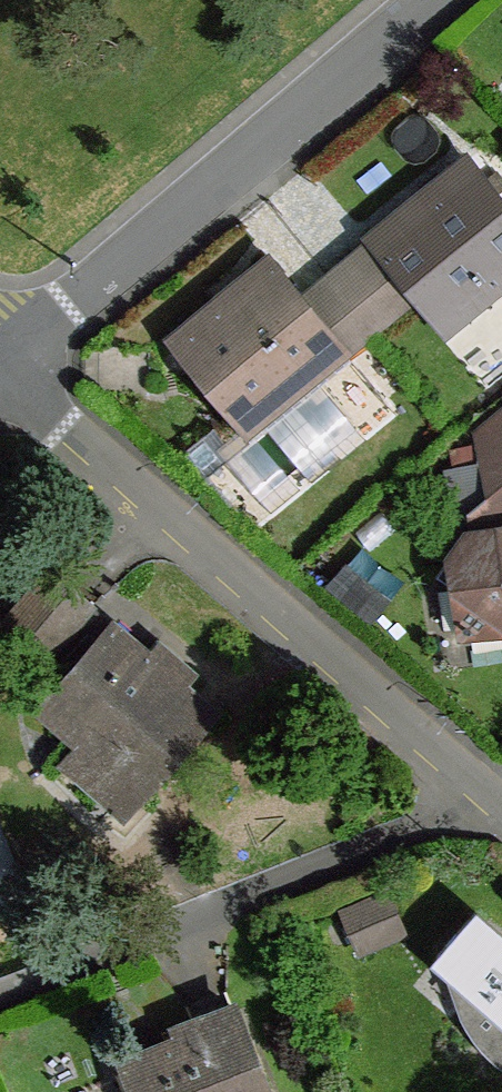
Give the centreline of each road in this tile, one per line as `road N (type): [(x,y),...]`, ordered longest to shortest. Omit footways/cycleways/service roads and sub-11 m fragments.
road 1 (residential): [(501,808),(66,423),(10,356)]
road 2 (residential): [(10,356),(432,0)]

